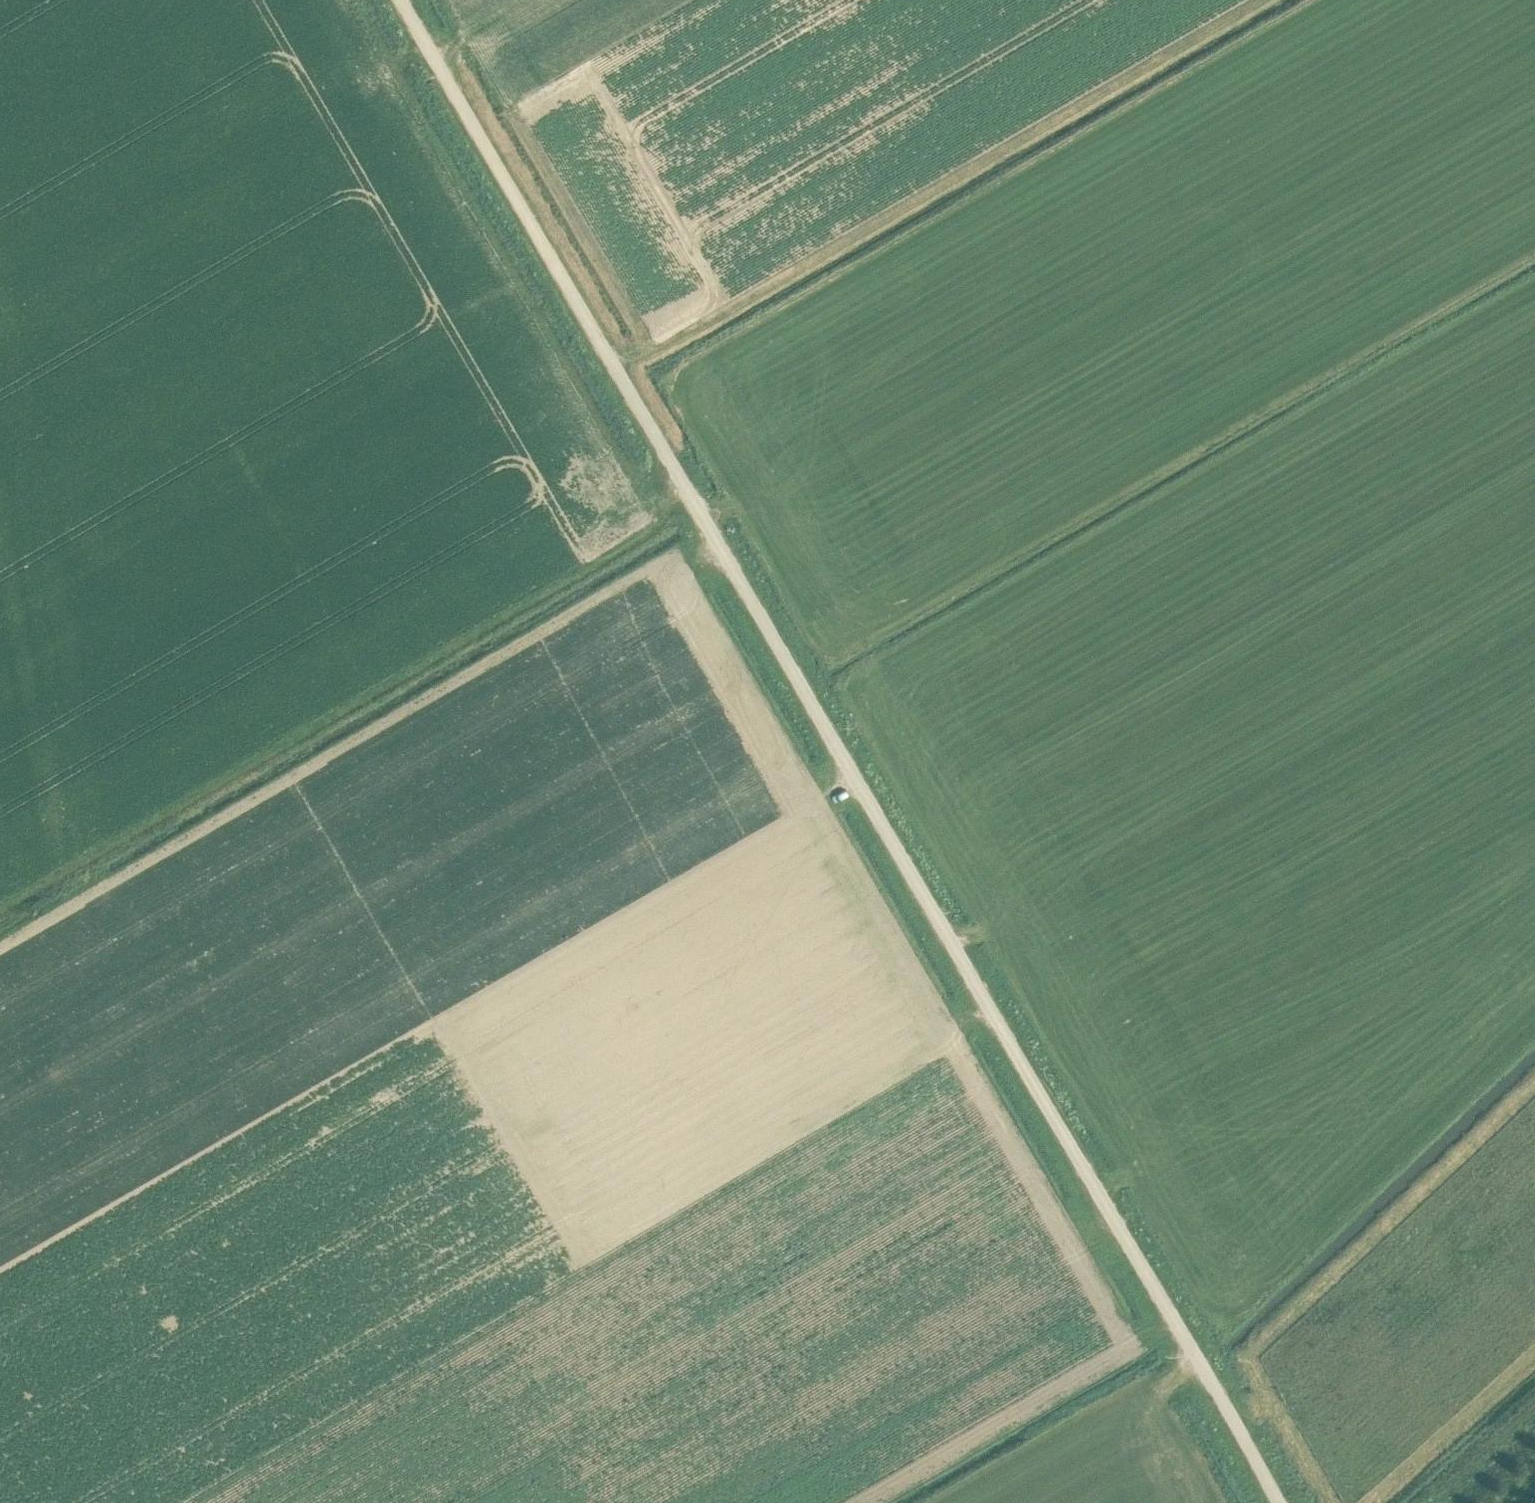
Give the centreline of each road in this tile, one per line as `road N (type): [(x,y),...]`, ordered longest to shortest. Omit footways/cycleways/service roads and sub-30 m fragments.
road 1 (unclassified): [(1278,1502),(401,0)]

